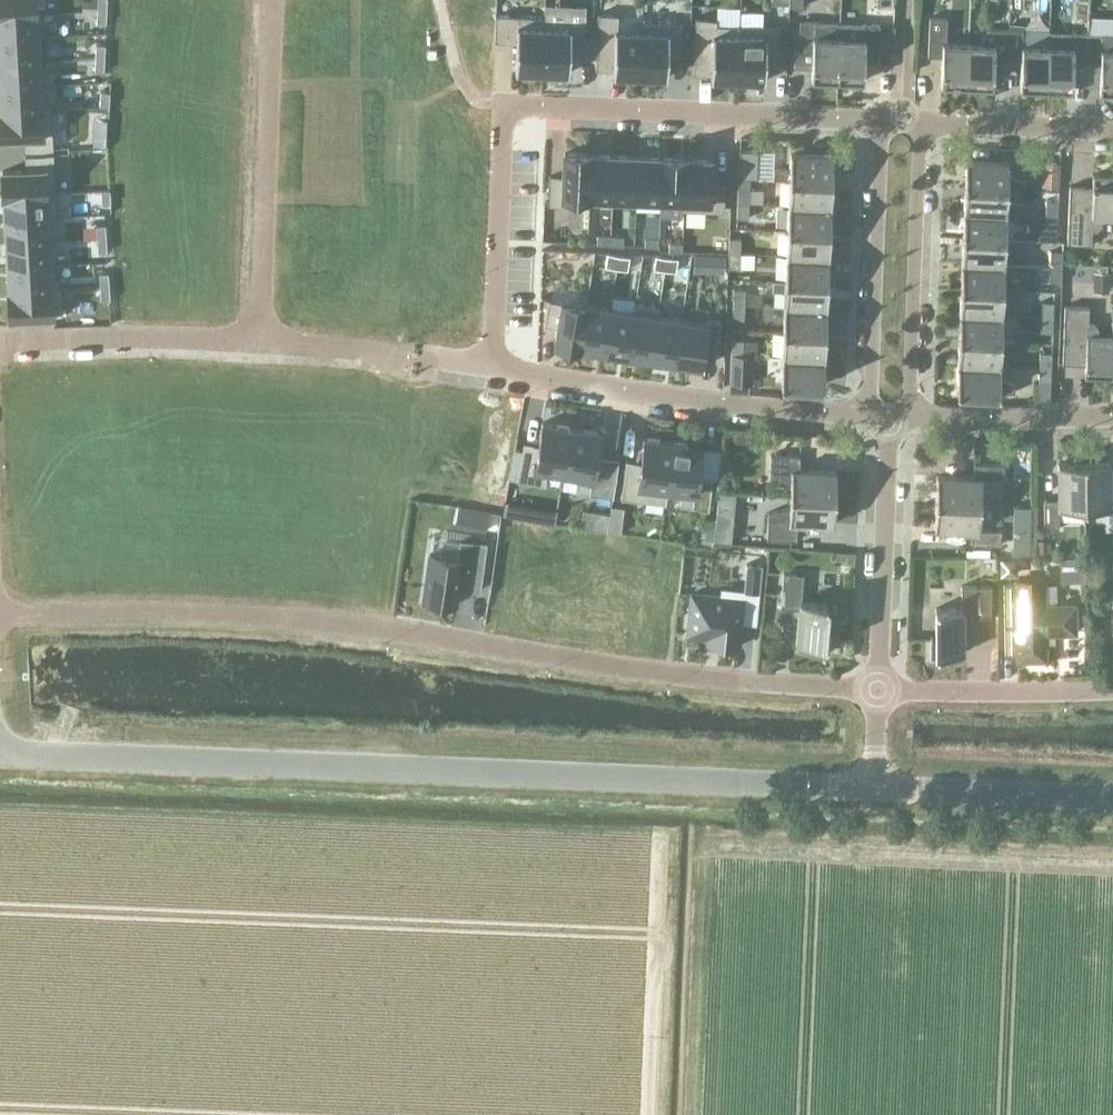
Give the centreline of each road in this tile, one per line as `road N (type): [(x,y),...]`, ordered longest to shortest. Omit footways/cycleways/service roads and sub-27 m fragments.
road 1 (residential): [(0,615),(323,620),(644,669),(877,689)]
road 2 (unclassified): [(873,788),(0,751)]
road 3 (residential): [(486,367),(502,105),(880,120)]
road 4 (residential): [(869,414),(698,400),(486,367)]
road 5 (residential): [(271,0),(258,341)]
road 6 (residential): [(920,121),(908,416)]
road 7 (residential): [(869,414),(880,120)]
road 8 (residential): [(877,689),(889,415)]
road 9 (residential): [(0,341),(258,341)]
road 10 (unclassified): [(1112,798),(873,788)]
road 11 (residential): [(877,689),(1112,689)]
road 12 (residential): [(258,341),(486,367)]
road 13 (residential): [(908,416),(1112,415)]
road 14 (residential): [(1112,129),(920,121)]
road 15 (residential): [(901,121),(905,0)]

